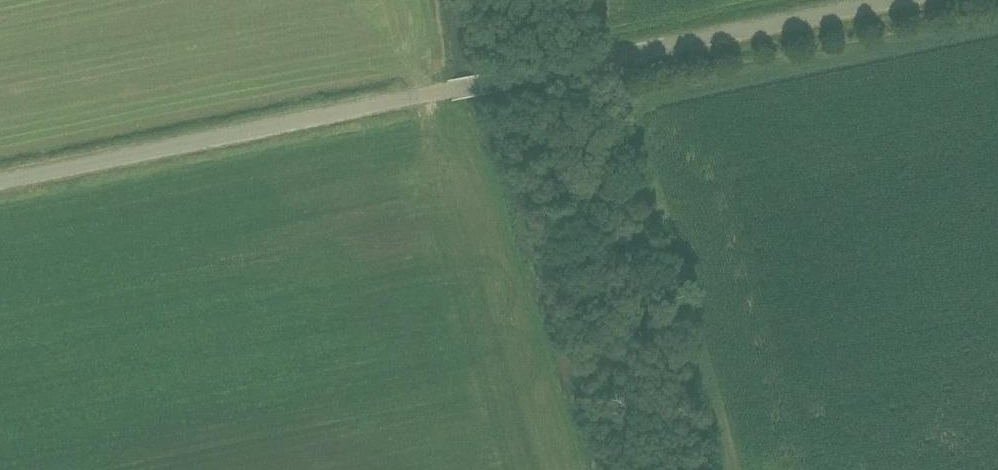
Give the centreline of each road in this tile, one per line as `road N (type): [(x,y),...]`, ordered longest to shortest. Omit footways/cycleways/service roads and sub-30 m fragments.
road 1 (unclassified): [(0,183),(918,0)]

